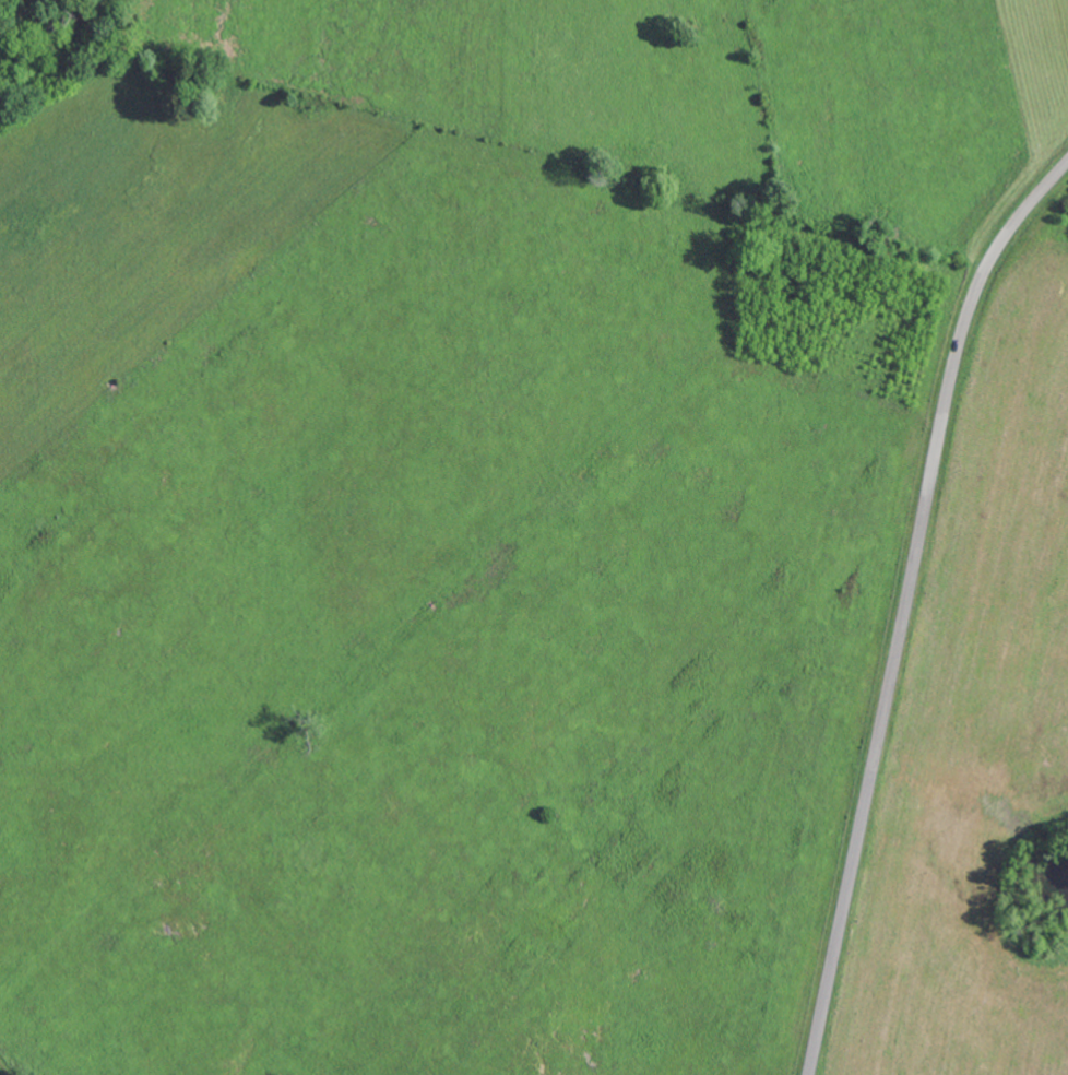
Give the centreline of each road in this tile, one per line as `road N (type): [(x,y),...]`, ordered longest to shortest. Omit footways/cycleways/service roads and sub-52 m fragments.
road 1 (residential): [(812,1074),(968,327),(1000,249),(1067,163)]

